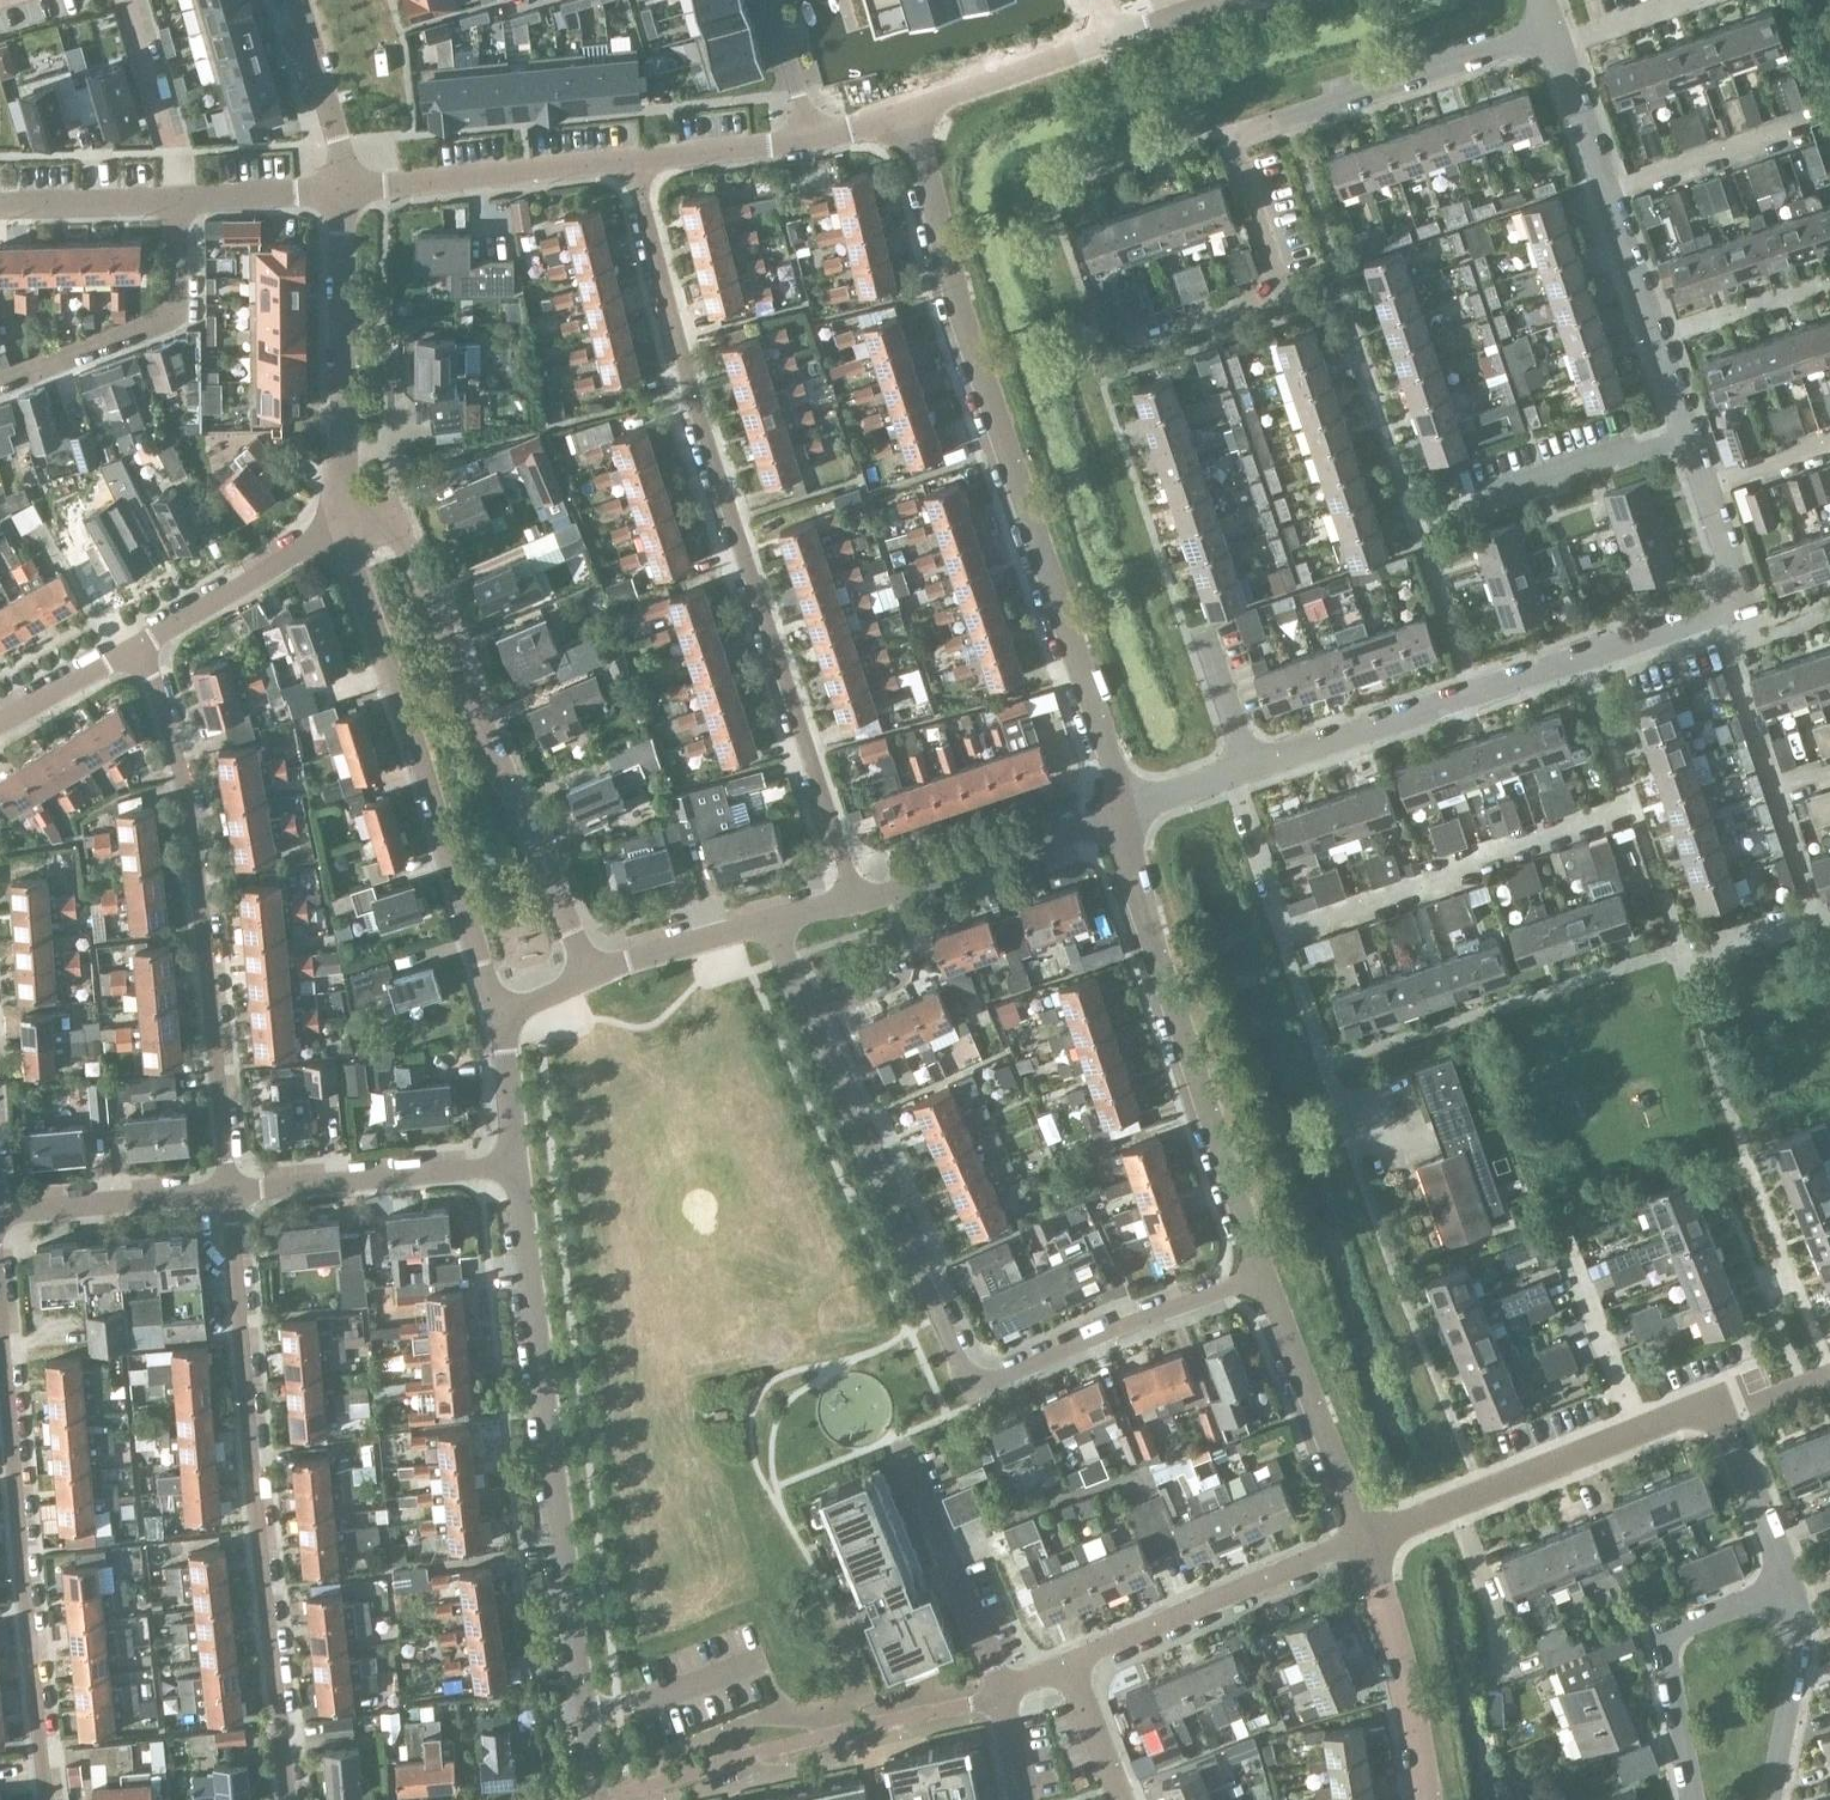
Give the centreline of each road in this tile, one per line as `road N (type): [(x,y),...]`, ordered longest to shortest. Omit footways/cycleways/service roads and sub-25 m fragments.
road 1 (residential): [(1121,810),(1731,602),(1735,587),(1704,485),(1552,31)]
road 2 (residential): [(855,896),(685,387),(632,160)]
road 3 (residential): [(1121,810),(903,110)]
road 4 (residential): [(806,1013),(968,1383),(1262,1278)]
road 5 (residential): [(1124,345),(1275,290),(1233,146),(1239,136),(1552,31)]
road 6 (residential): [(598,1799),(517,1164)]
road 7 (residential): [(288,1799),(228,1191)]
road 8 (residential): [(1363,1539),(1709,1410),(1724,1417),(1788,1589)]
road 9 (residential): [(593,973),(391,511),(369,510),(340,525)]
road 10 (residential): [(228,1191),(193,832),(153,679),(136,646)]
road 11 (residential): [(340,525),(502,1015)]
road 12 (residential): [(0,1302),(47,1799)]
road 13 (residential): [(1262,1278),(1124,845),(1121,810)]
road 14 (residential): [(340,525),(342,191)]
road 15 (residential): [(1072,1662),(1363,1539)]
road 16 (residential): [(0,376),(171,317),(179,200)]
road 17 (residential): [(1695,1799),(1669,1636),(1788,1589)]
road 18 (residential): [(342,191),(632,160)]
road 19 (residential): [(228,1191),(517,1164)]
road 20 (residential): [(896,1438),(1000,1698)]
road 21 (residential): [(1363,1539),(1262,1278)]
road 22 (residential): [(855,896),(1121,810)]
road 23 (residential): [(1430,1799),(1414,1700),(1363,1539)]
road 24 (residential): [(136,646),(340,525)]
road 25 (residential): [(0,1211),(228,1191)]
road 26 (residential): [(903,110),(1111,36)]
road 27 (residential): [(1767,1799),(1798,1648),(1788,1589)]
road 28 (residential): [(342,191),(337,136),(298,0)]
road 29 (residential): [(593,973),(775,920)]
road 30 (residential): [(632,160),(812,137)]
road 31 (residential): [(0,204),(179,200)]
road 32 (residential): [(179,200),(342,191)]
road 33 (residential): [(0,722),(136,646)]
road 34 (residential): [(517,1164),(502,1015)]
road 35 (residential): [(1122,1799),(1072,1662)]
road 36 (residential): [(812,137),(773,0)]

